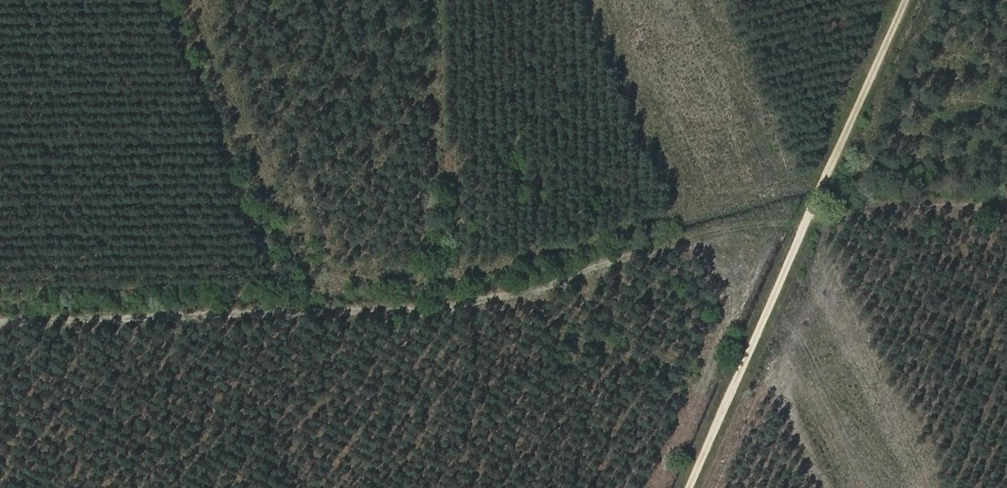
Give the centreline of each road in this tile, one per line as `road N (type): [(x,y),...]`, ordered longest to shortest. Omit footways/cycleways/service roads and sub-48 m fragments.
road 1 (track): [(918,0),(702,487)]

